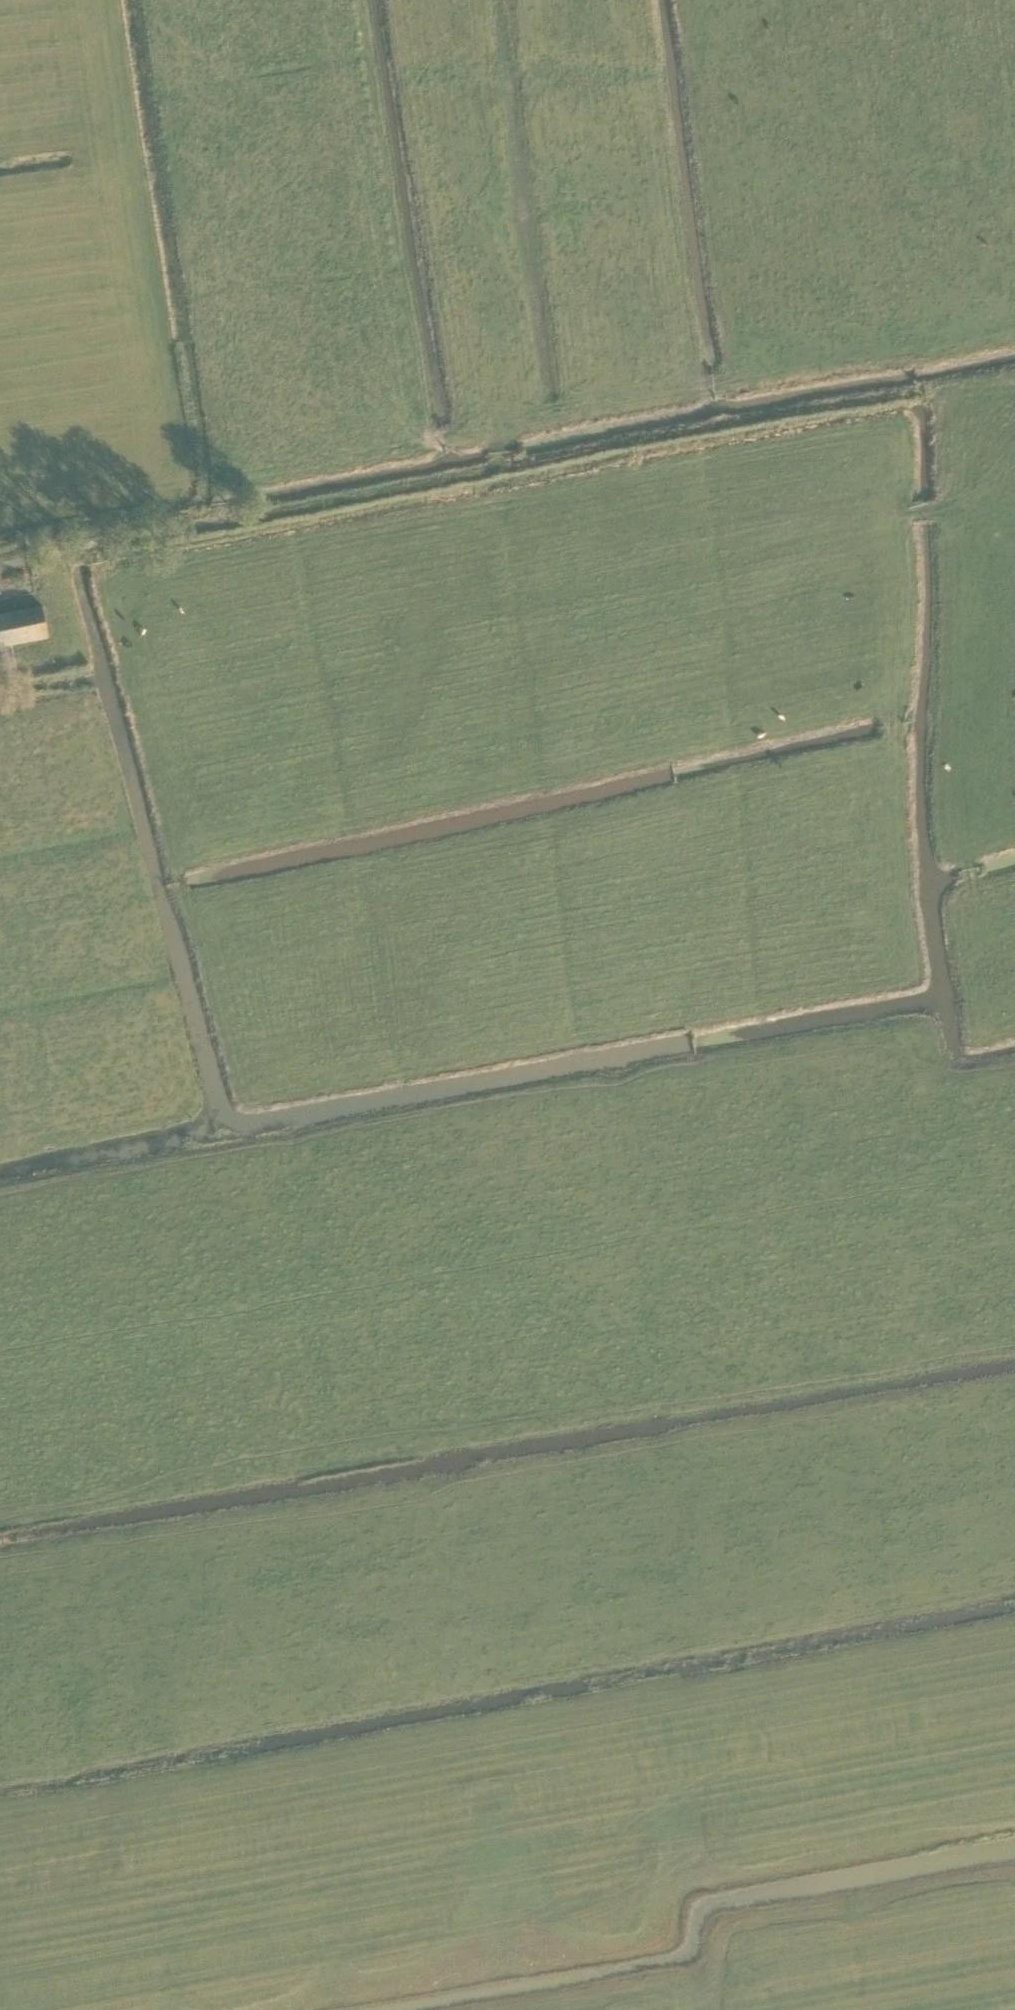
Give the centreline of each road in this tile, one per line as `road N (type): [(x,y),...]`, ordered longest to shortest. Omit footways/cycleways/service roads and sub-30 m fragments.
road 1 (track): [(923,390),(28,558)]

